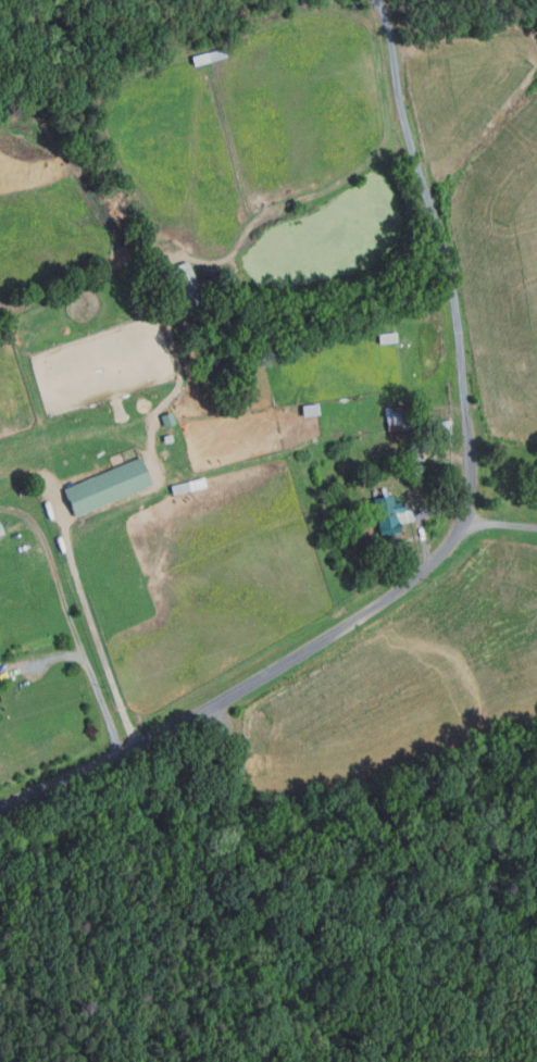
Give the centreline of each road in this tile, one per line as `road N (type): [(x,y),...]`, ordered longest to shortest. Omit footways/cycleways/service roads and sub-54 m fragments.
road 1 (residential): [(0,806),(174,728),(321,642),(419,575),(450,545),(467,508)]

